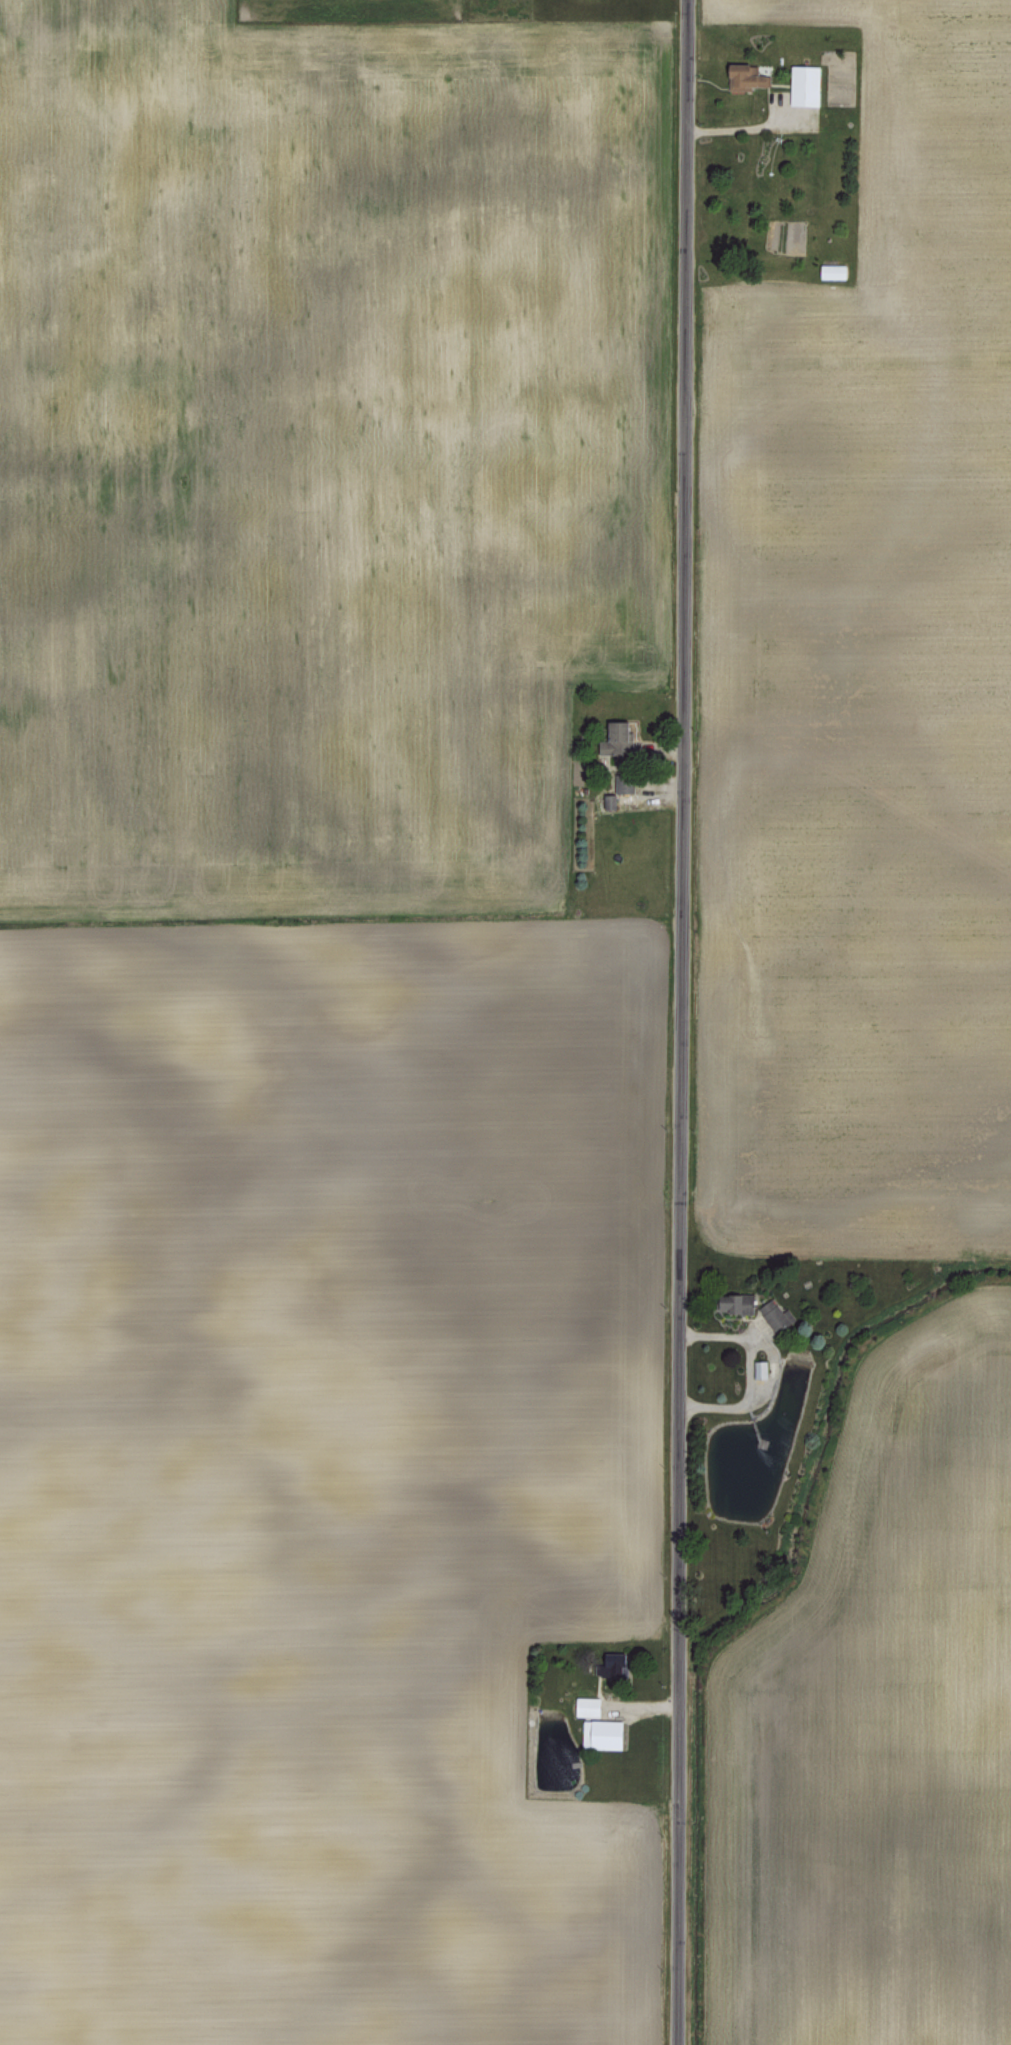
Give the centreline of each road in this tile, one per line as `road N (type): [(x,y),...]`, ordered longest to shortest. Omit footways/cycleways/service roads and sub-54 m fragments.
road 1 (residential): [(675,2044),(683,0)]

